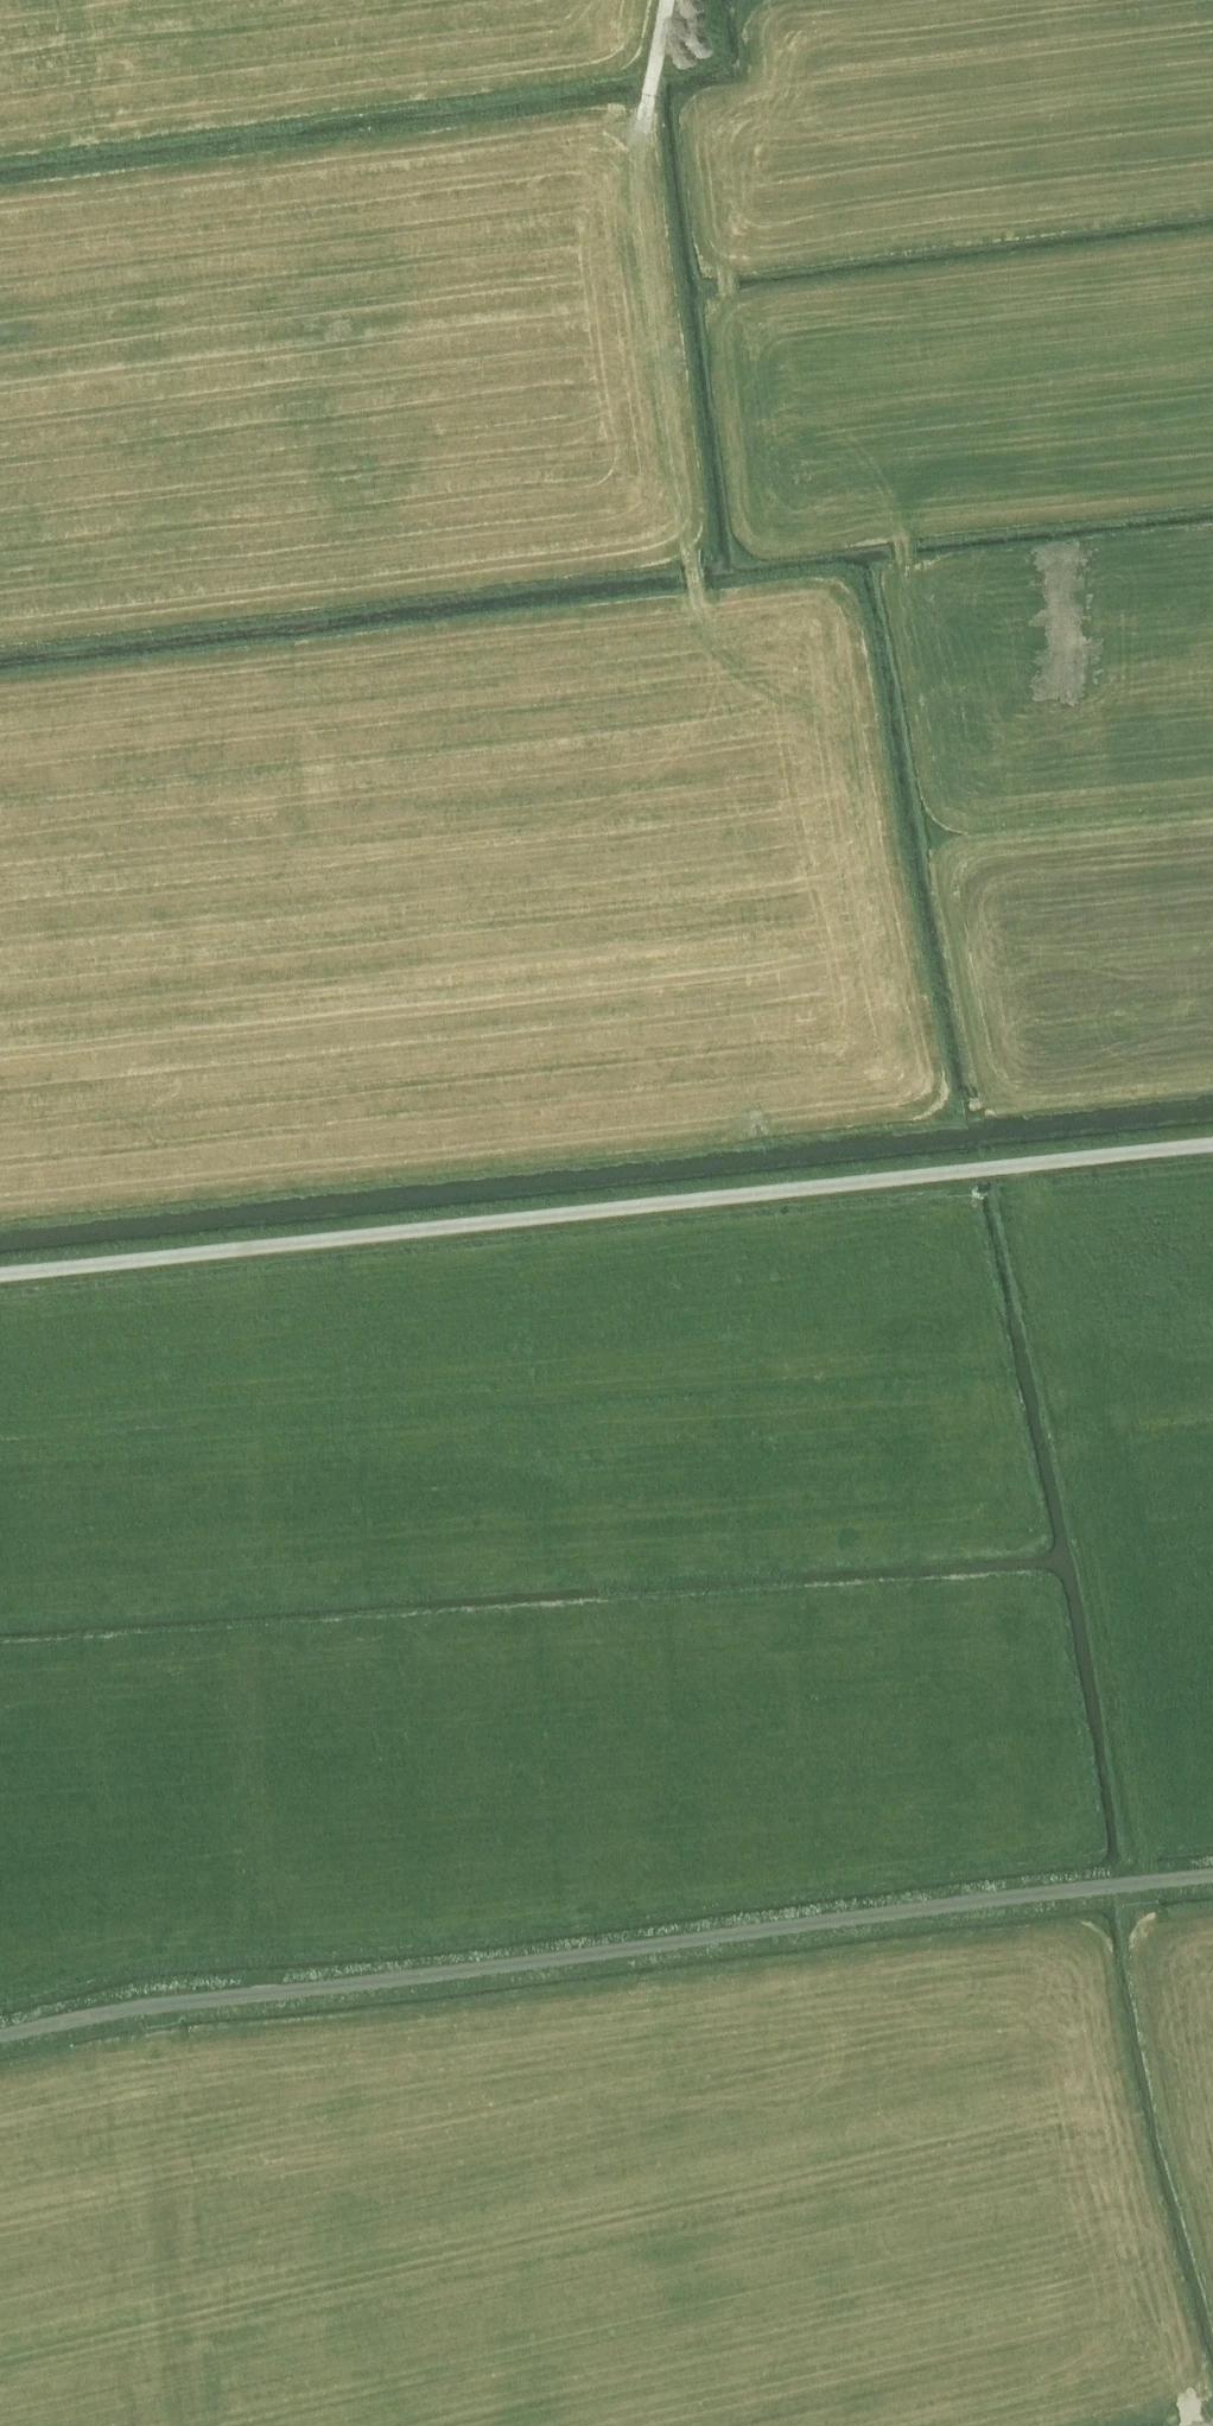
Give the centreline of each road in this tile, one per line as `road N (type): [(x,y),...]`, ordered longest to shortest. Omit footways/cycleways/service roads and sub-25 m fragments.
road 1 (unclassified): [(0,1272),(1212,1142)]

